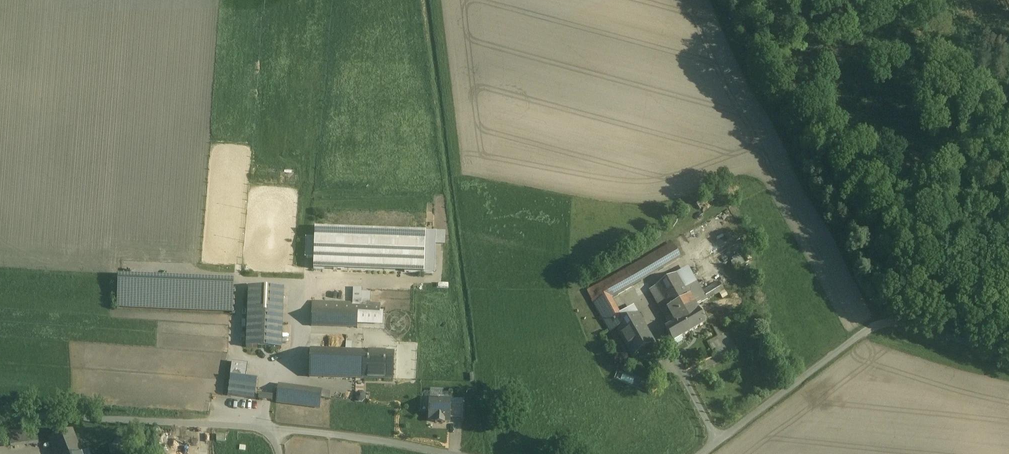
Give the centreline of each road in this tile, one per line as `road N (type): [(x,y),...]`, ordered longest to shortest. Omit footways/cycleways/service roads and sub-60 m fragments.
road 1 (unclassified): [(699,453),(883,321),(1008,351)]
road 2 (unclassified): [(0,416),(276,430)]
road 3 (unclassified): [(276,430),(453,453)]

